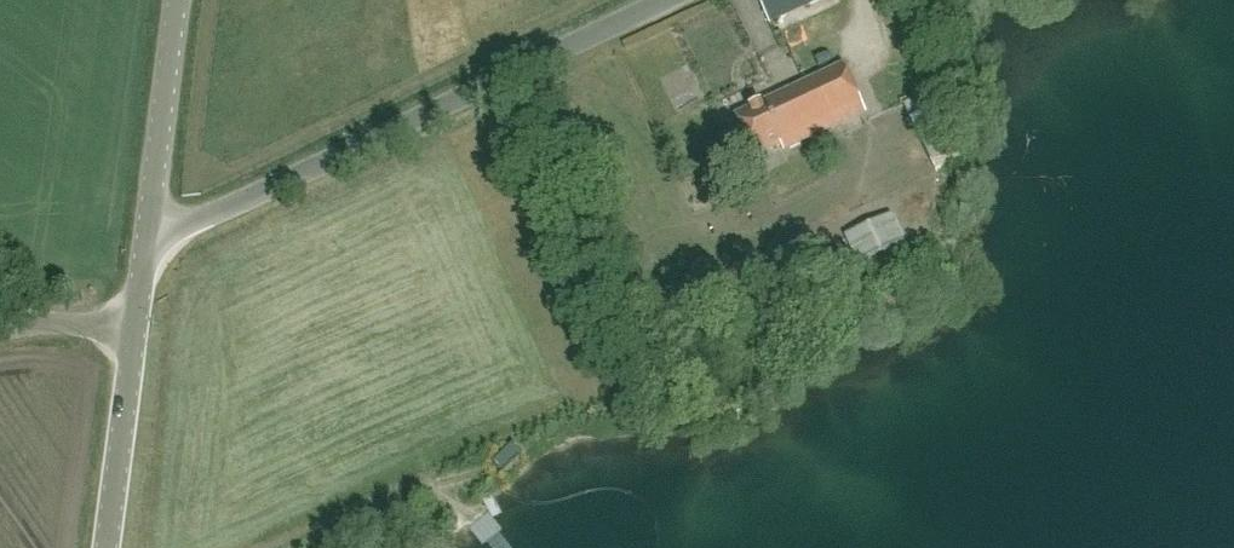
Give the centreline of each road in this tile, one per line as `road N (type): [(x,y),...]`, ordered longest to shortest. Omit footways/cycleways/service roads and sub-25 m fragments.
road 1 (unclassified): [(151,242),(663,0)]
road 2 (tertiary): [(151,242),(183,0)]
road 3 (tertiary): [(110,547),(139,328)]
road 4 (unclassified): [(0,328),(139,328)]

